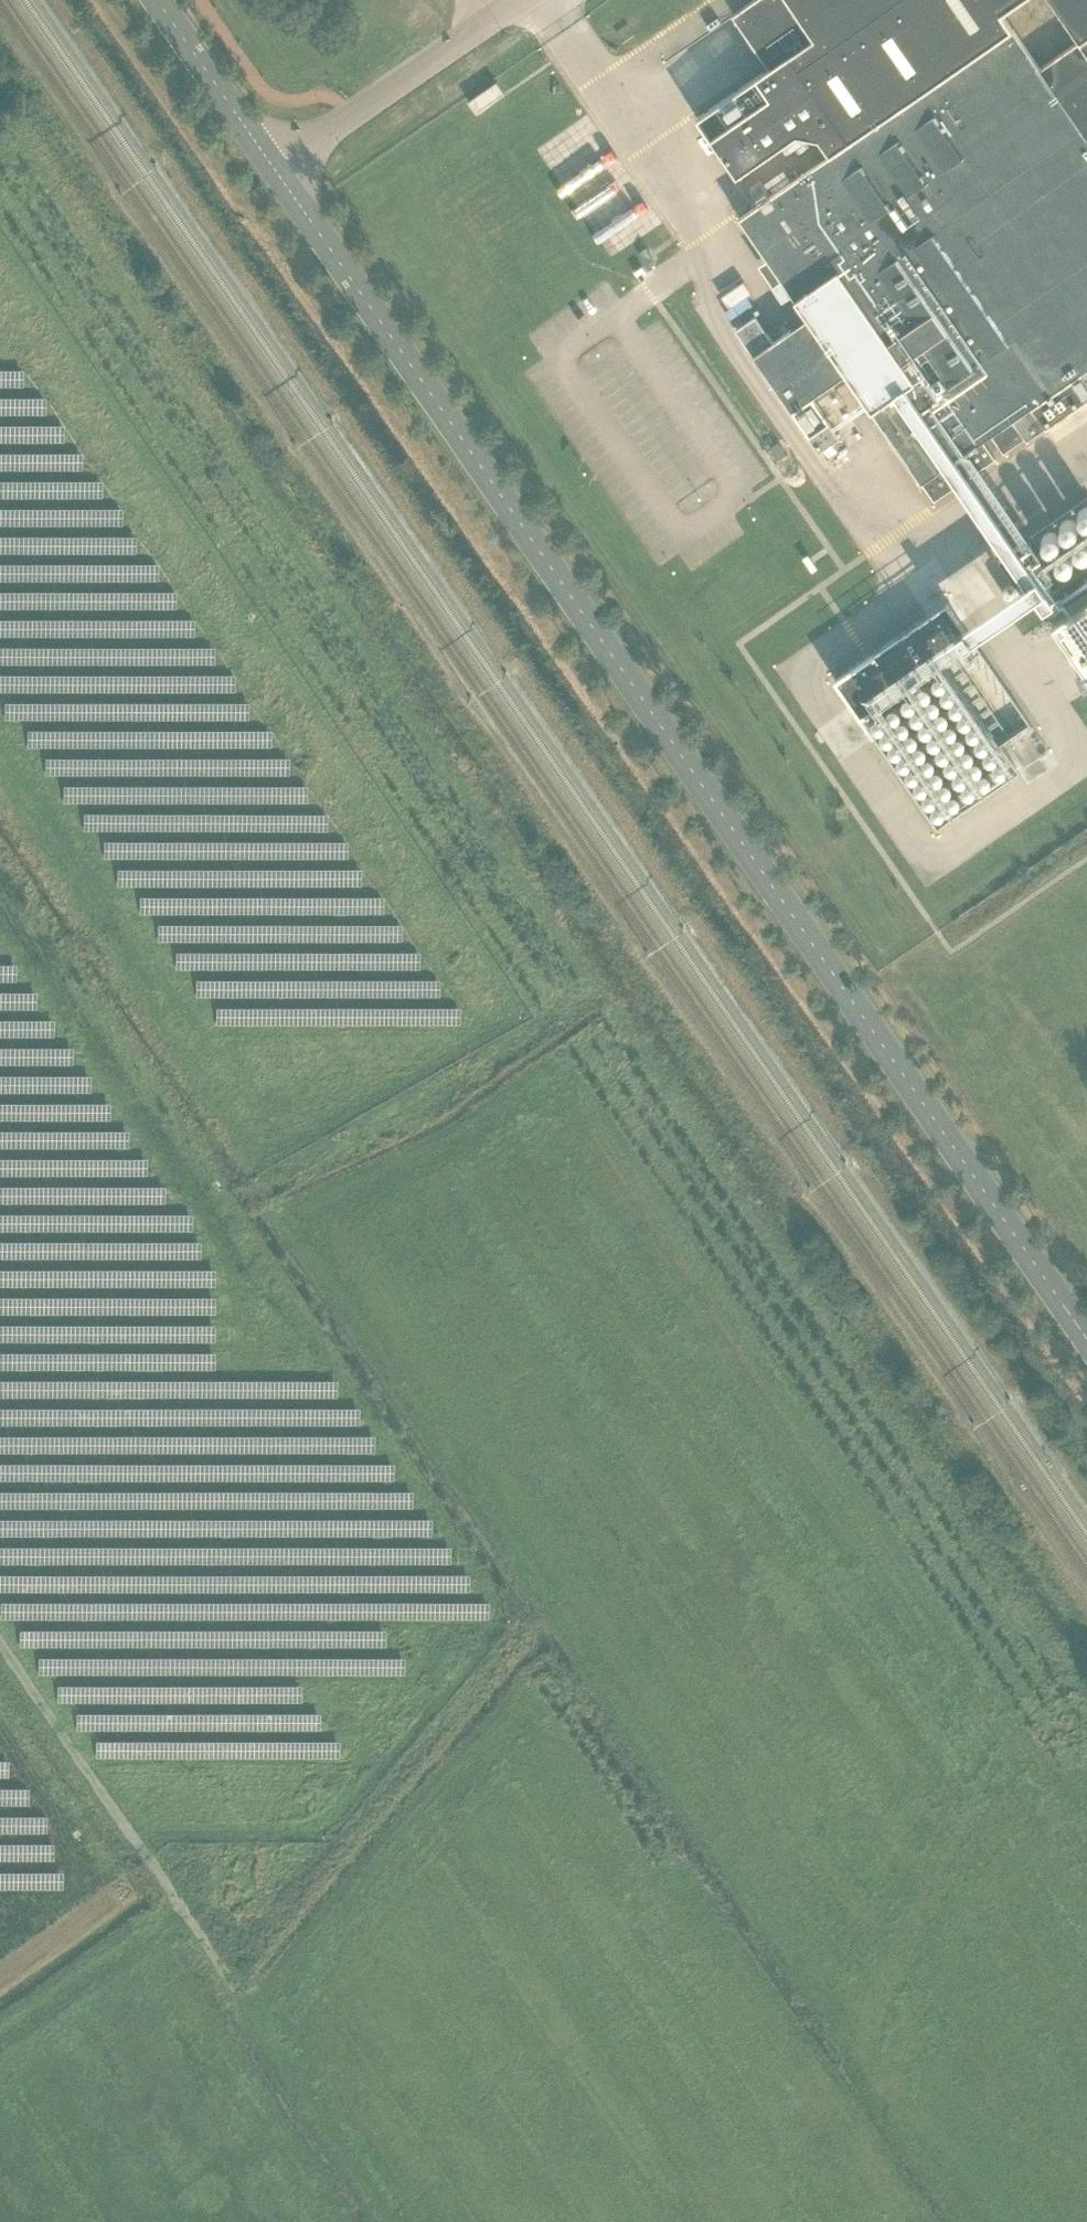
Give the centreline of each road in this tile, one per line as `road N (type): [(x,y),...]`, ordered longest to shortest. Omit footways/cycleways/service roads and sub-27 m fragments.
road 1 (secondary): [(1086,1337),(272,167)]
road 2 (unclassified): [(272,167),(515,0)]
road 3 (secondary): [(272,167),(157,0)]

